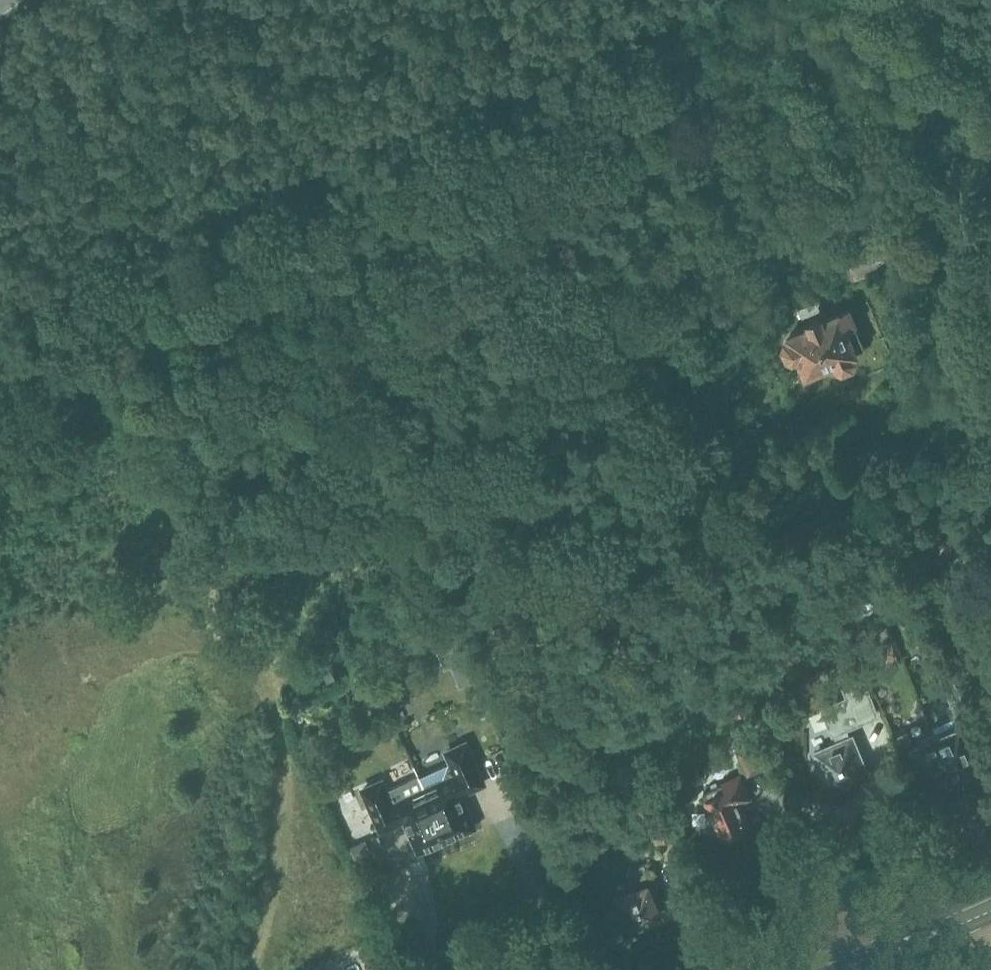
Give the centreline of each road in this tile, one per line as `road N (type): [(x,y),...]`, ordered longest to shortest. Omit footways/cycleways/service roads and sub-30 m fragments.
road 1 (track): [(0,316),(243,215),(667,0)]
road 2 (primary): [(860,969),(990,913)]

